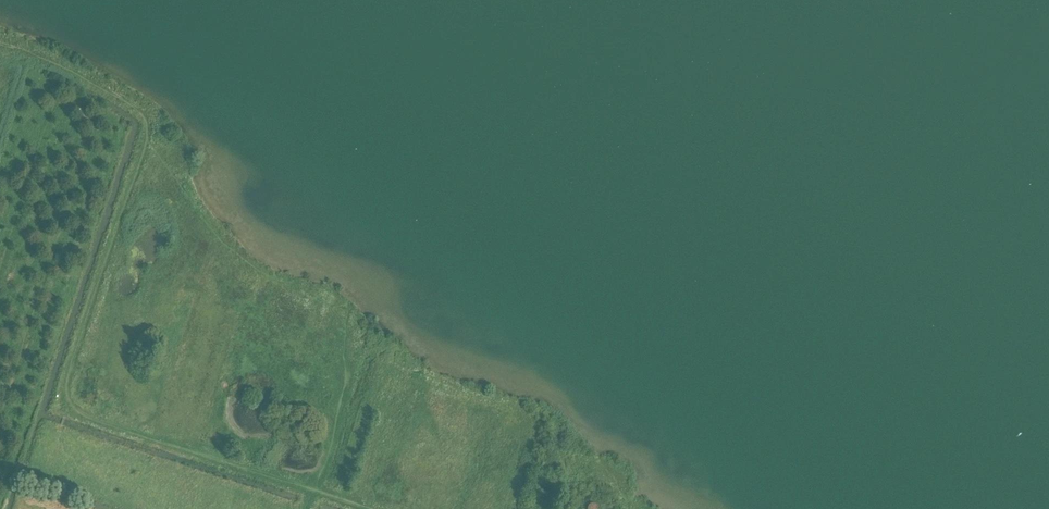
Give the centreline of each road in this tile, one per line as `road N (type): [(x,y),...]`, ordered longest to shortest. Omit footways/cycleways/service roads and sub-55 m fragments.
road 1 (track): [(0,44),(102,86),(140,111),(151,132),(65,396),(74,407),(365,508)]

